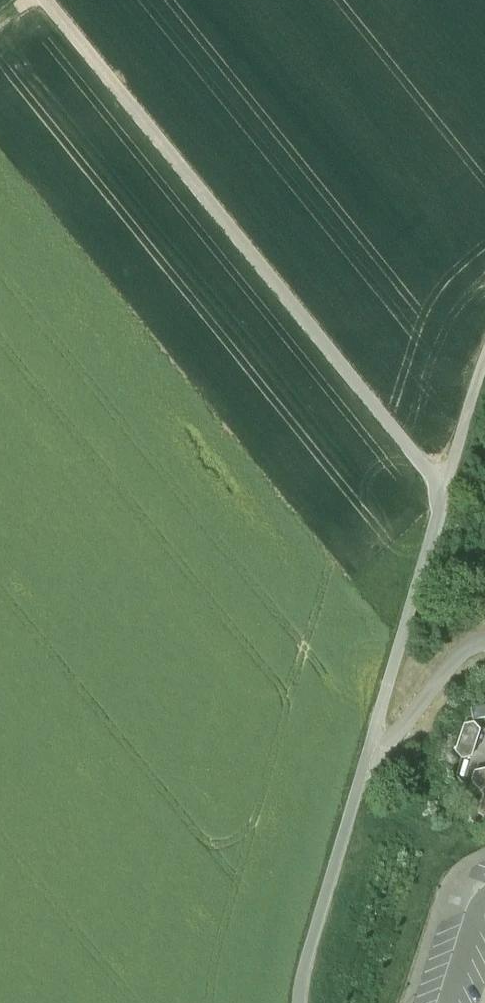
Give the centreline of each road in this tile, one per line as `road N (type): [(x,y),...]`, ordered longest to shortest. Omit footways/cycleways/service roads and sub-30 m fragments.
road 1 (track): [(484,361),(450,477),(427,467),(49,0)]
road 2 (unclassified): [(300,1002),(450,477)]

